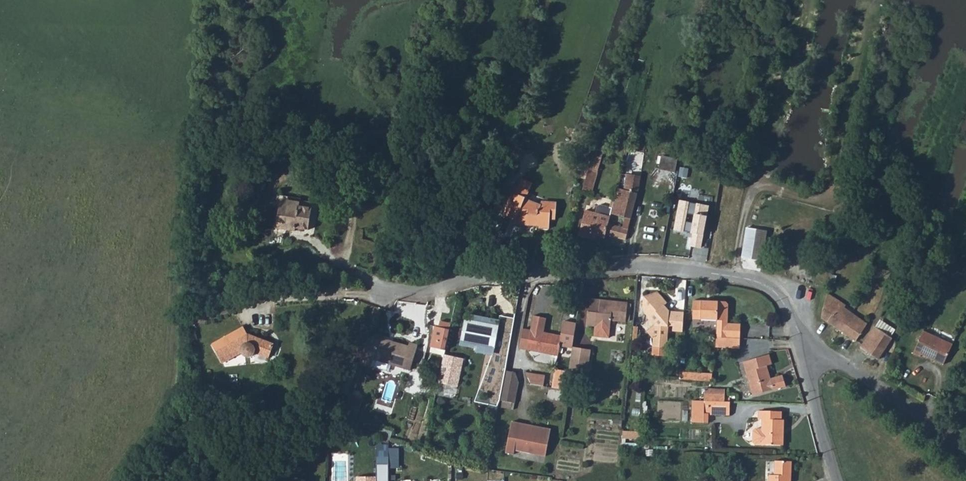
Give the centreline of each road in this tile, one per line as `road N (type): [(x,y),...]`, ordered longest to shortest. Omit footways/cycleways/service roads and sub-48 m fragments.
road 1 (residential): [(808,348),(766,286),(722,276),(636,267),(383,293)]
road 2 (residential): [(965,452),(808,348)]
road 3 (residential): [(837,480),(808,348)]

